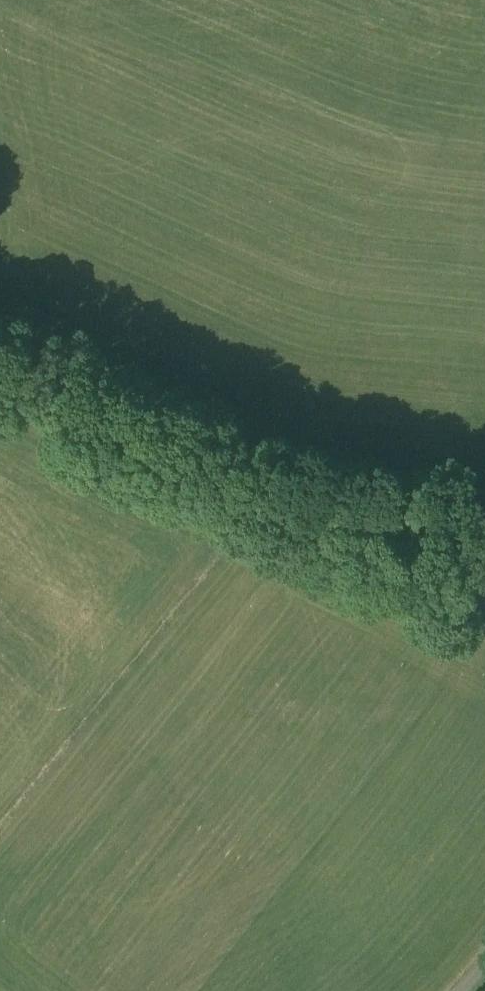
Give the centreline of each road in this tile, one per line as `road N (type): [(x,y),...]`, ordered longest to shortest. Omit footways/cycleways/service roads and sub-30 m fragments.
road 1 (unclassified): [(484,595),(0,363)]
road 2 (track): [(484,511),(363,500),(312,511)]

